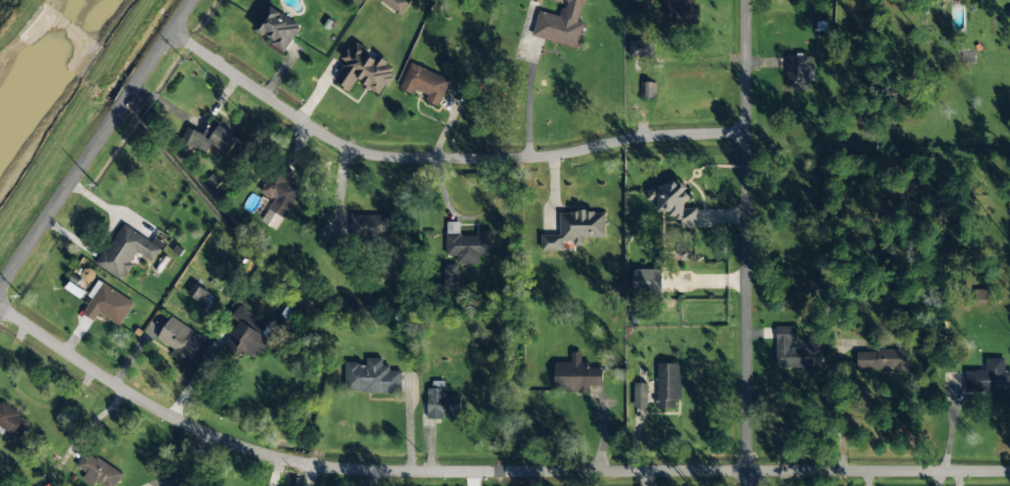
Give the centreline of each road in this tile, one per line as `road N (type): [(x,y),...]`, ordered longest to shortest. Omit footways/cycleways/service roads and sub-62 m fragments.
road 1 (residential): [(1009,471),(315,465),(187,423),(0,306)]
road 2 (residential): [(748,132),(658,135),(547,155),(366,151),(174,30)]
road 3 (residential): [(748,485),(748,0)]
road 4 (tertiary): [(194,0),(0,291)]

